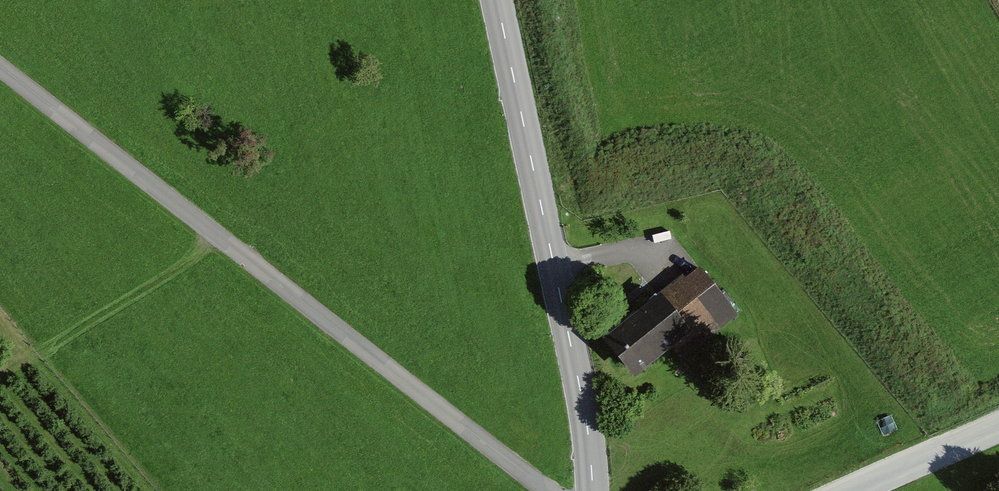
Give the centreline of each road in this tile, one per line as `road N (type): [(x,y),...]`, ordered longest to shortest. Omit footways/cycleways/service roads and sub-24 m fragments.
road 1 (unclassified): [(0,69),(548,490)]
road 2 (tertiary): [(497,0),(589,425),(592,490)]
road 3 (track): [(163,490),(44,352),(219,238)]
road 4 (track): [(570,340),(628,300),(667,257),(649,240),(554,262)]
road 5 (track): [(851,490),(998,427)]

